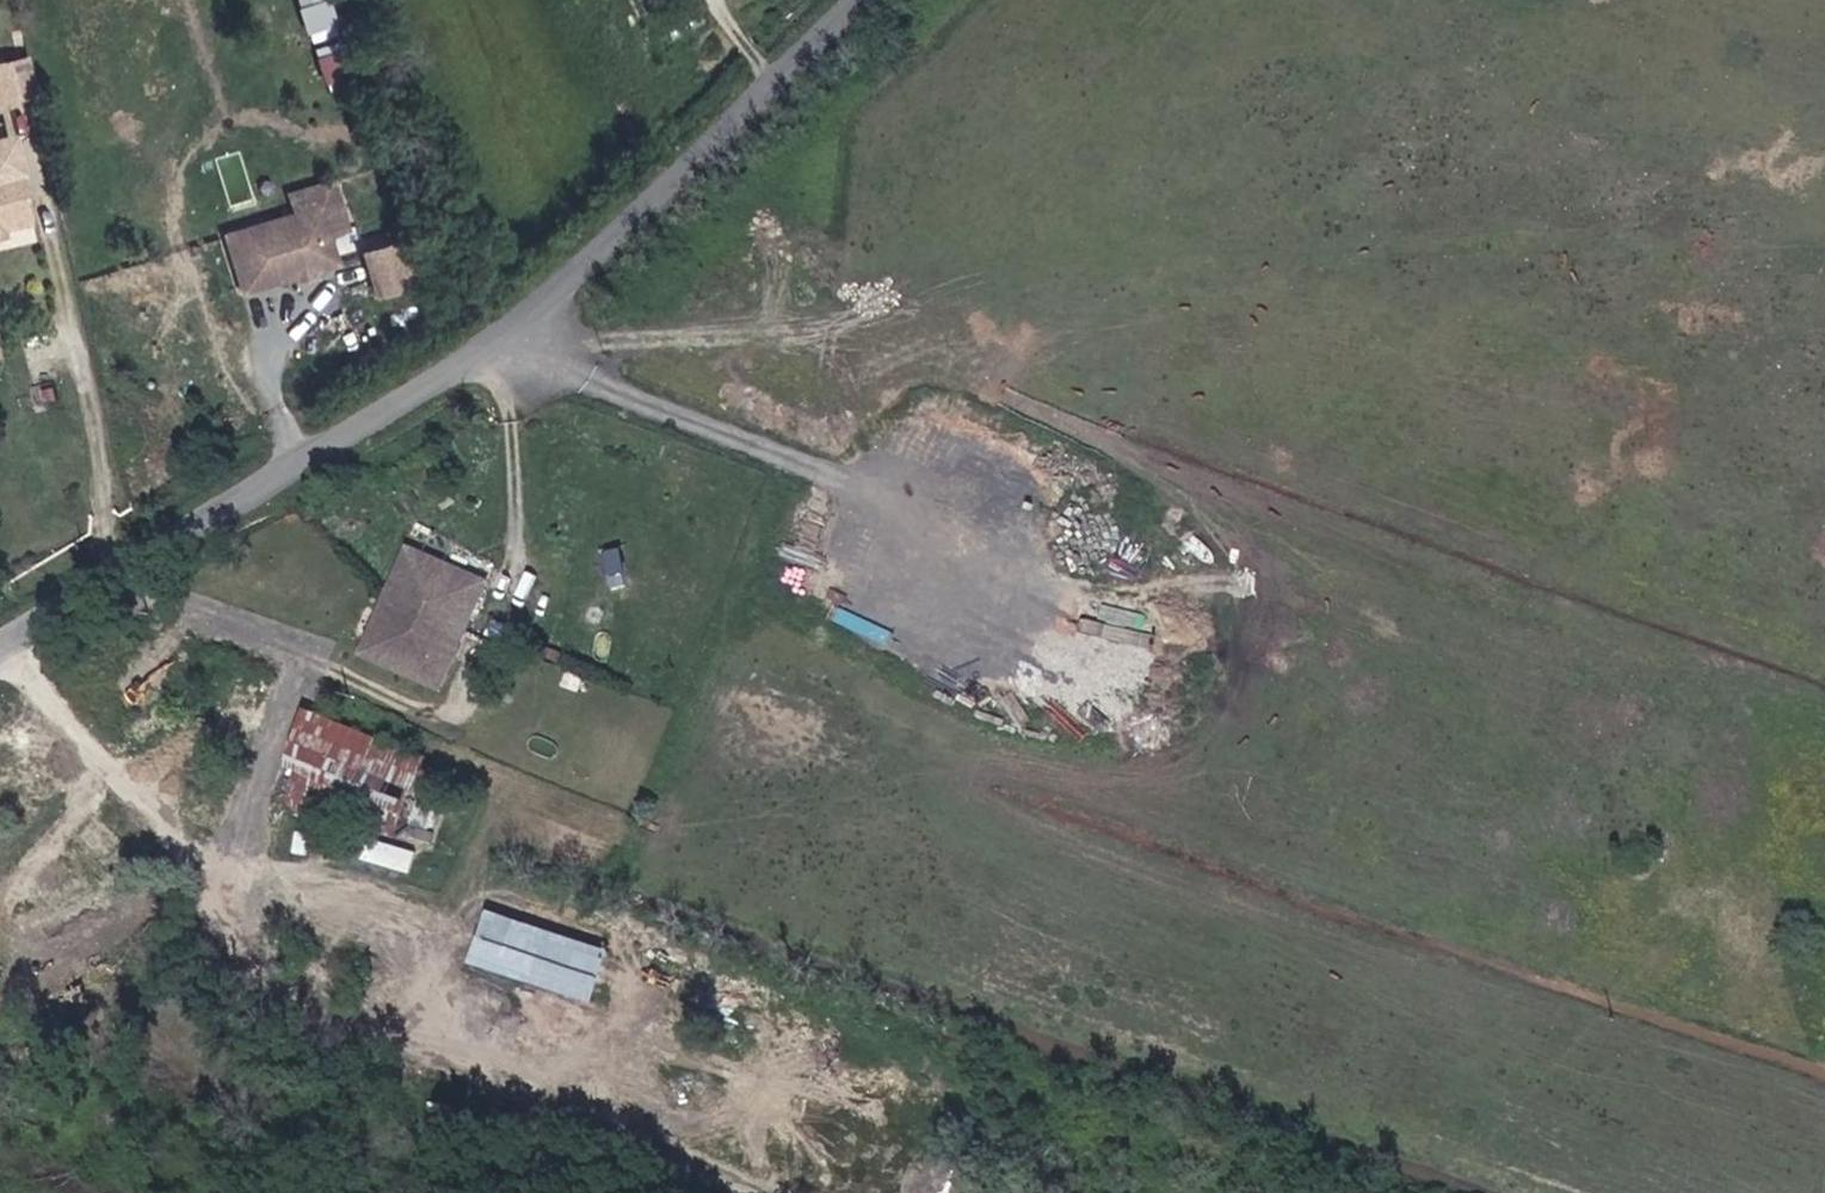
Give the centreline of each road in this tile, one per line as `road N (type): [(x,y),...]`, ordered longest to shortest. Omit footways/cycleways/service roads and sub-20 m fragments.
road 1 (tertiary): [(0,649),(459,370),(575,280),(856,0)]

